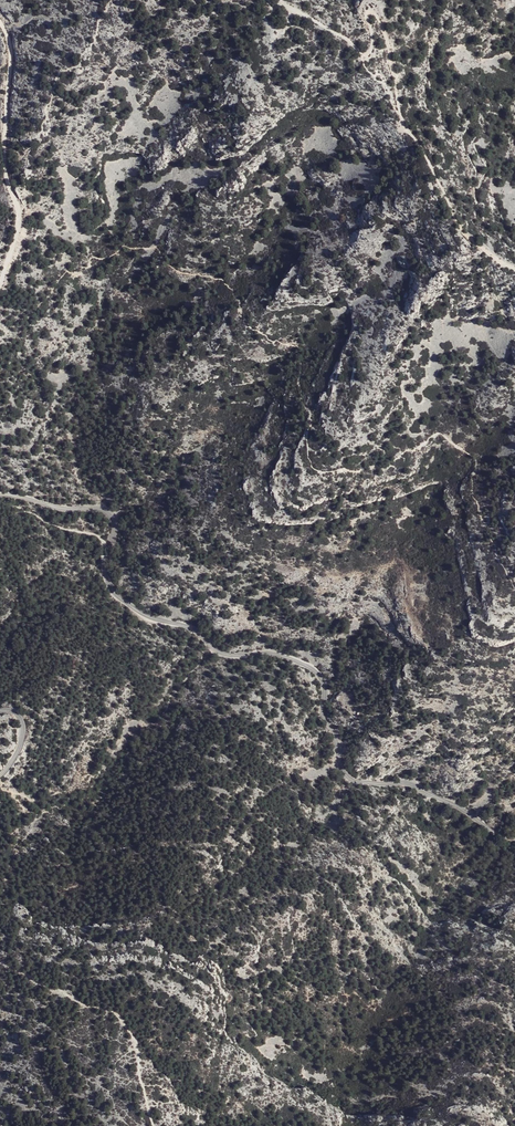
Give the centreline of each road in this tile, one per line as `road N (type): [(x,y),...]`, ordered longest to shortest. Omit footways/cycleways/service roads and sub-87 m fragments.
road 1 (unclassified): [(514,839),(413,786),(348,778),(323,713),(324,684),(311,668),(273,654),(226,654),(194,629),(145,615),(118,597),(104,571),(114,531),(109,512),(0,494)]
road 2 (track): [(283,3),(365,56),(372,46),(367,15),(375,15),(402,117),(459,225),(514,268)]
road 3 (track): [(0,21),(11,47),(5,150),(18,210)]

